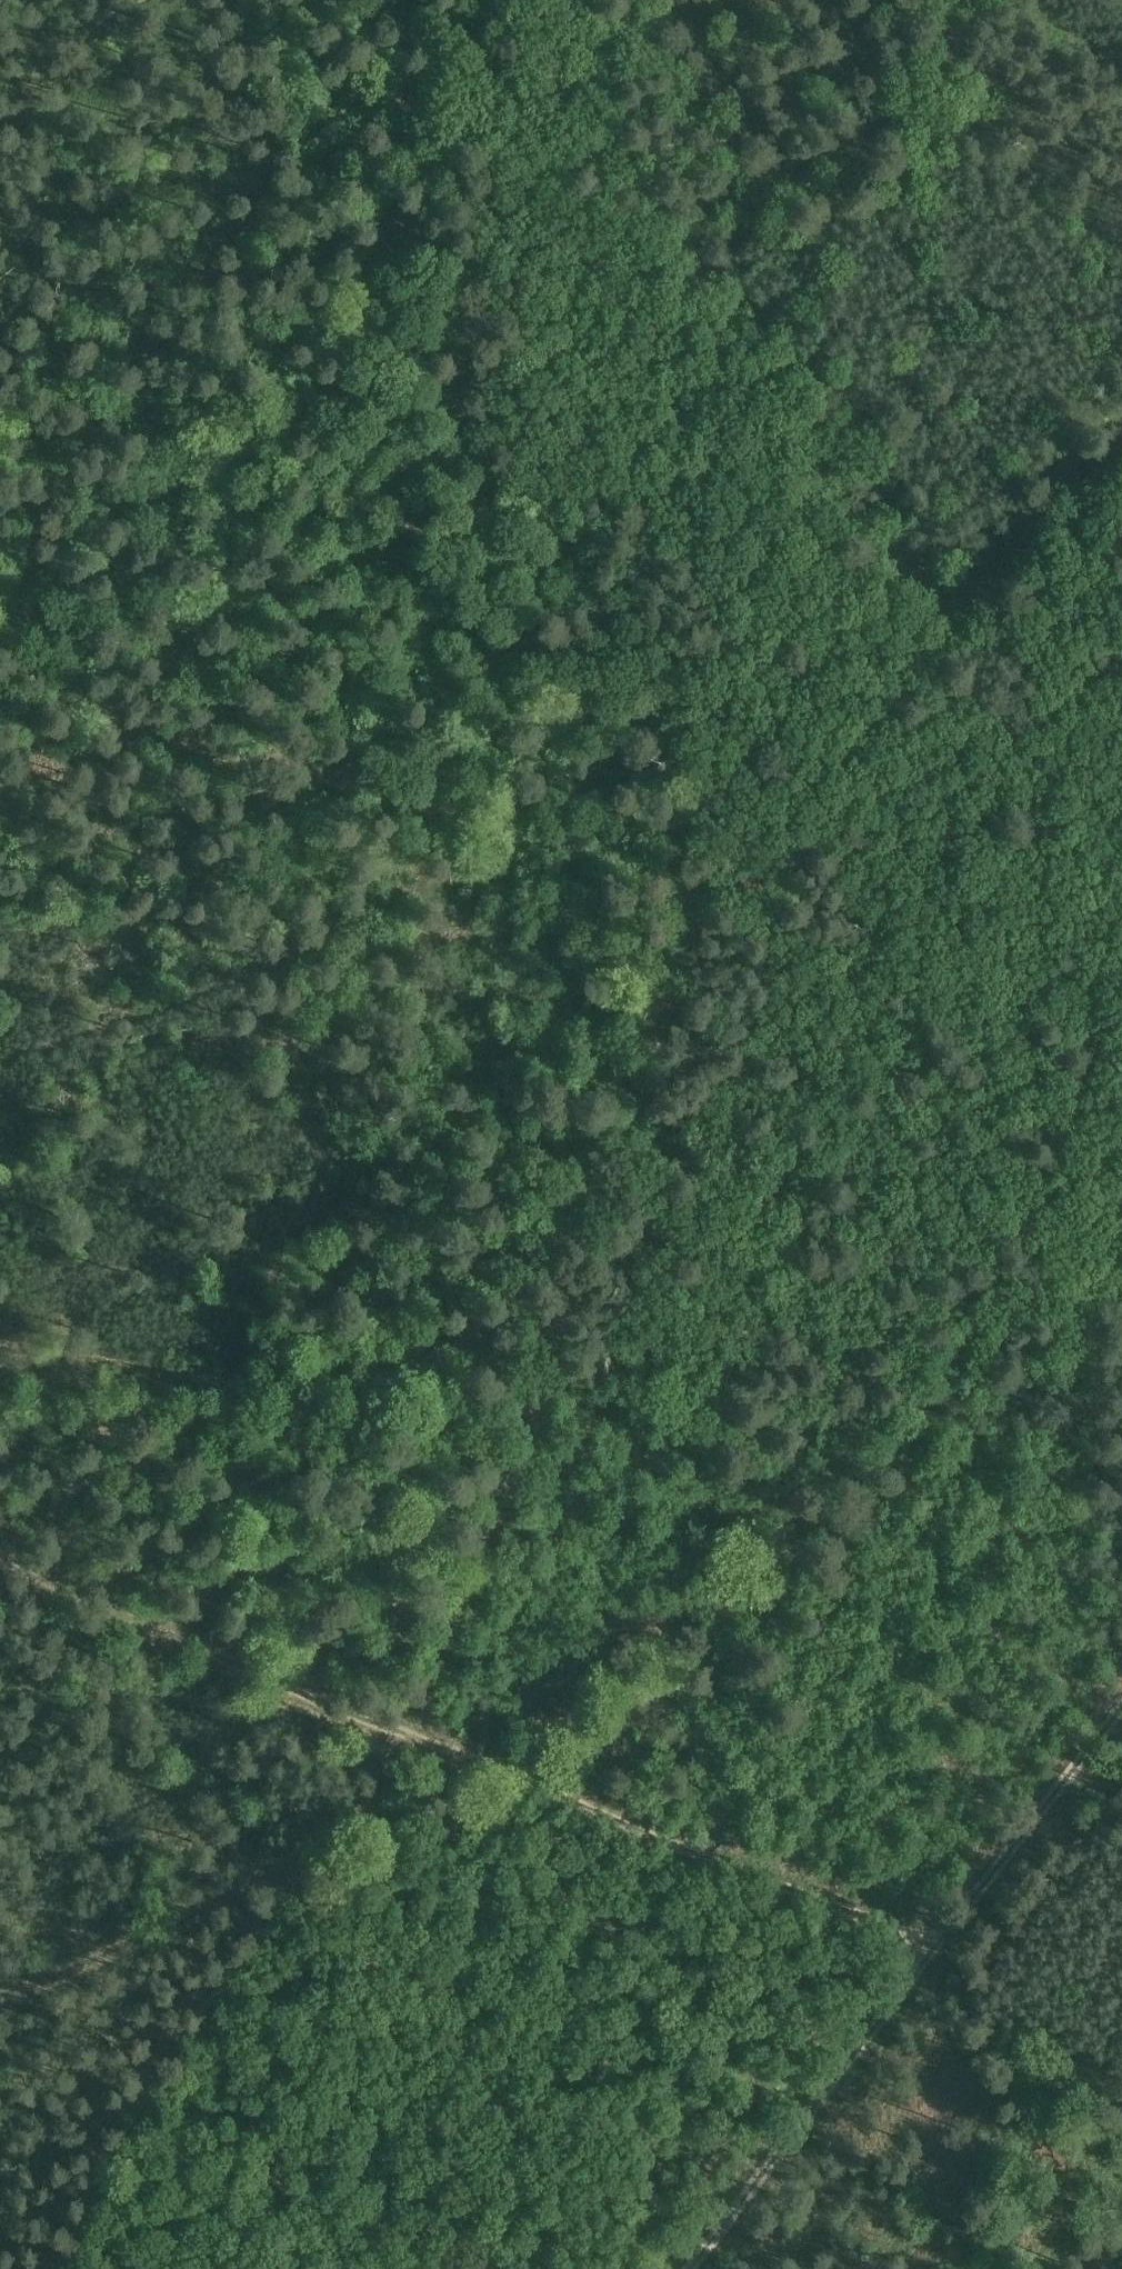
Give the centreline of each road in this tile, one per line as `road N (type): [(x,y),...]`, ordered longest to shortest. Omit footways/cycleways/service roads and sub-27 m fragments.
road 1 (track): [(935,1947),(378,1723),(0,1561)]
road 2 (track): [(1121,1701),(684,2268)]

